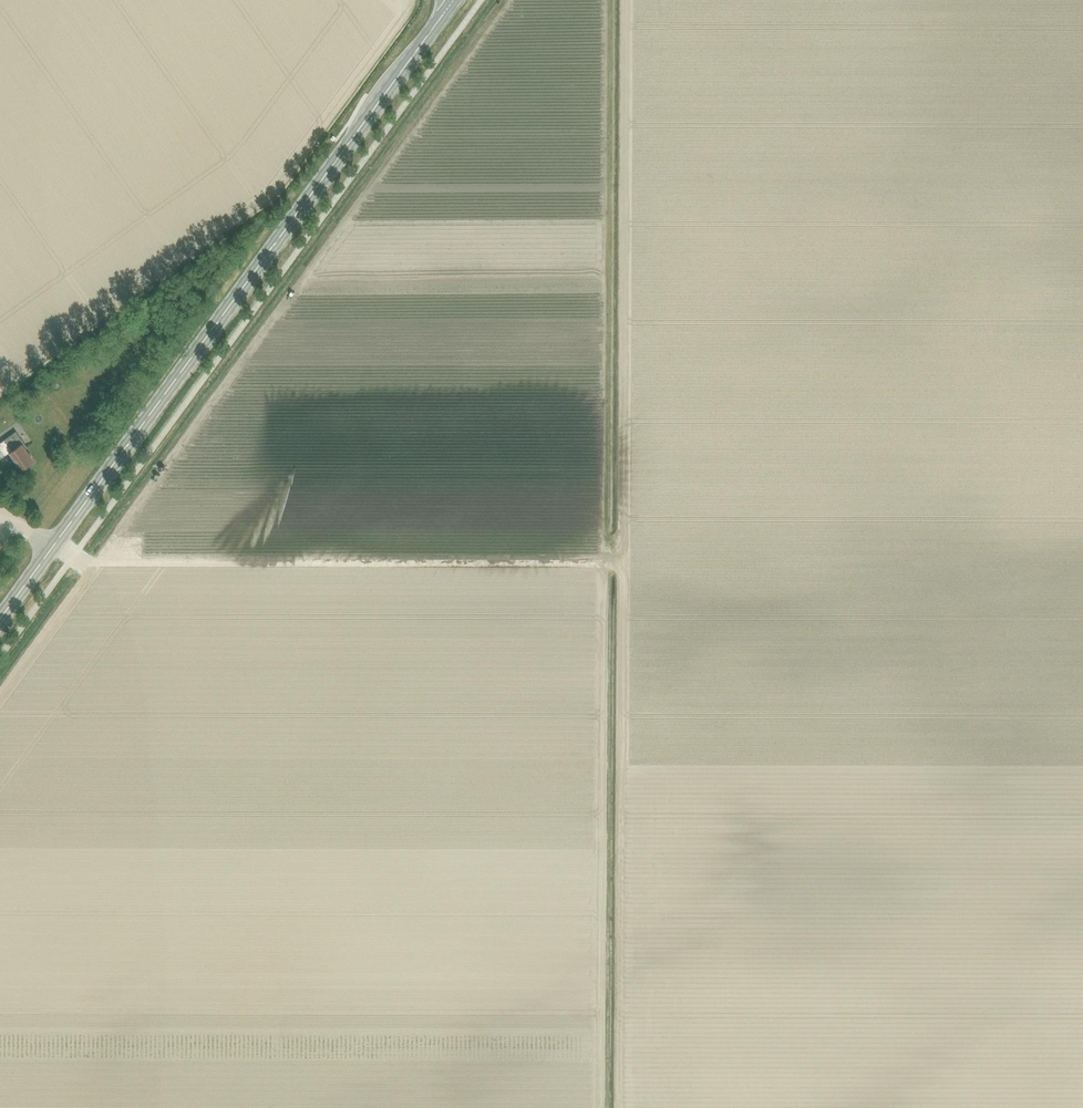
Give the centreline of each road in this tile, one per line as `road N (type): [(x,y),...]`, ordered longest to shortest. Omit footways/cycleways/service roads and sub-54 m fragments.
road 1 (secondary): [(0,619),(454,0)]

